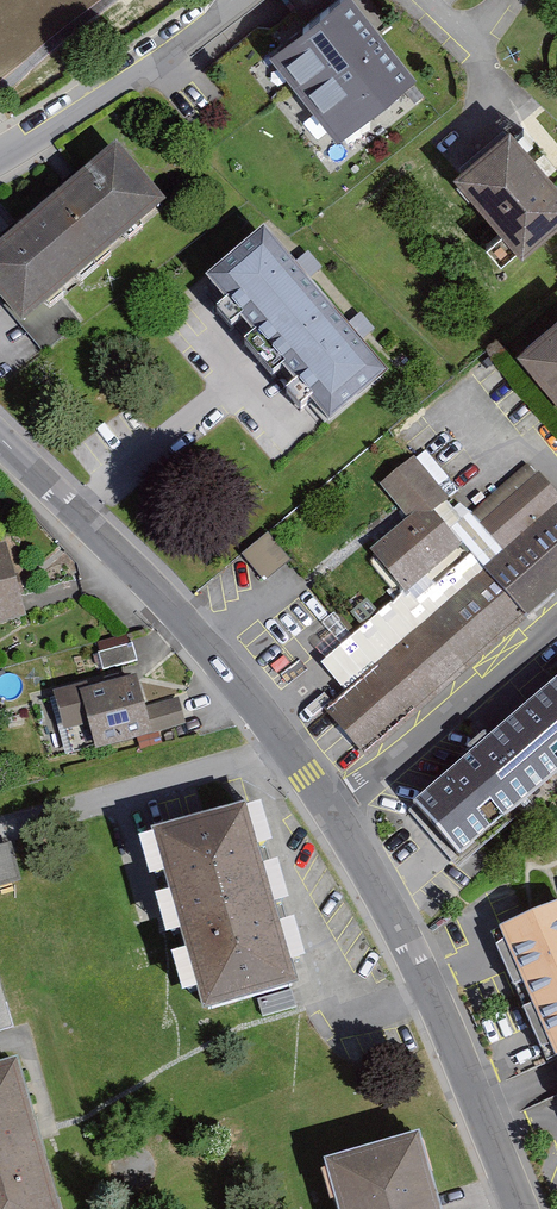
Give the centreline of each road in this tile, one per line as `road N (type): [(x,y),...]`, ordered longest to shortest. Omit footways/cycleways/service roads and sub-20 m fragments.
road 1 (residential): [(0,436),(156,586),(330,812)]
road 2 (residential): [(330,812),(377,881),(521,1208)]
road 3 (residential): [(556,616),(330,812)]
road 4 (residential): [(239,0),(0,156)]

